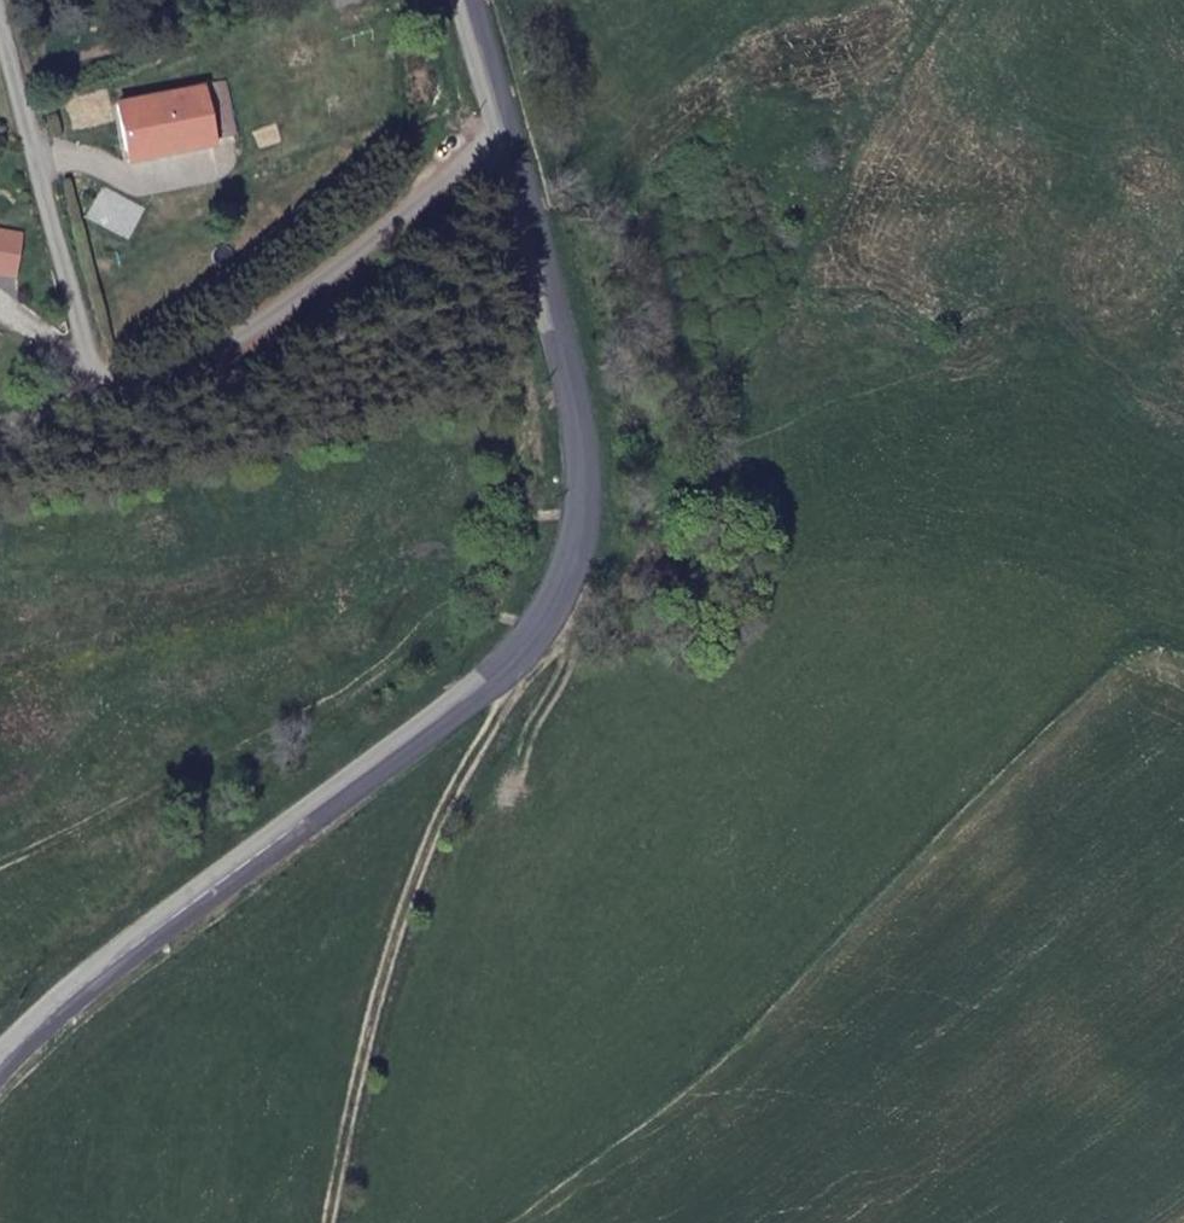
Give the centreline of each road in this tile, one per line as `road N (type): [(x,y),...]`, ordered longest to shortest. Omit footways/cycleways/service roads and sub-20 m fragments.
road 1 (secondary): [(531,116),(591,329),(604,414),(603,493),(573,563),(504,634),(156,867),(0,1023)]
road 2 (residential): [(531,116),(376,260),(173,380),(121,394)]
road 3 (residential): [(121,394),(6,0)]
road 4 (residential): [(0,429),(121,394)]
road 5 (secondary): [(498,0),(531,116)]

